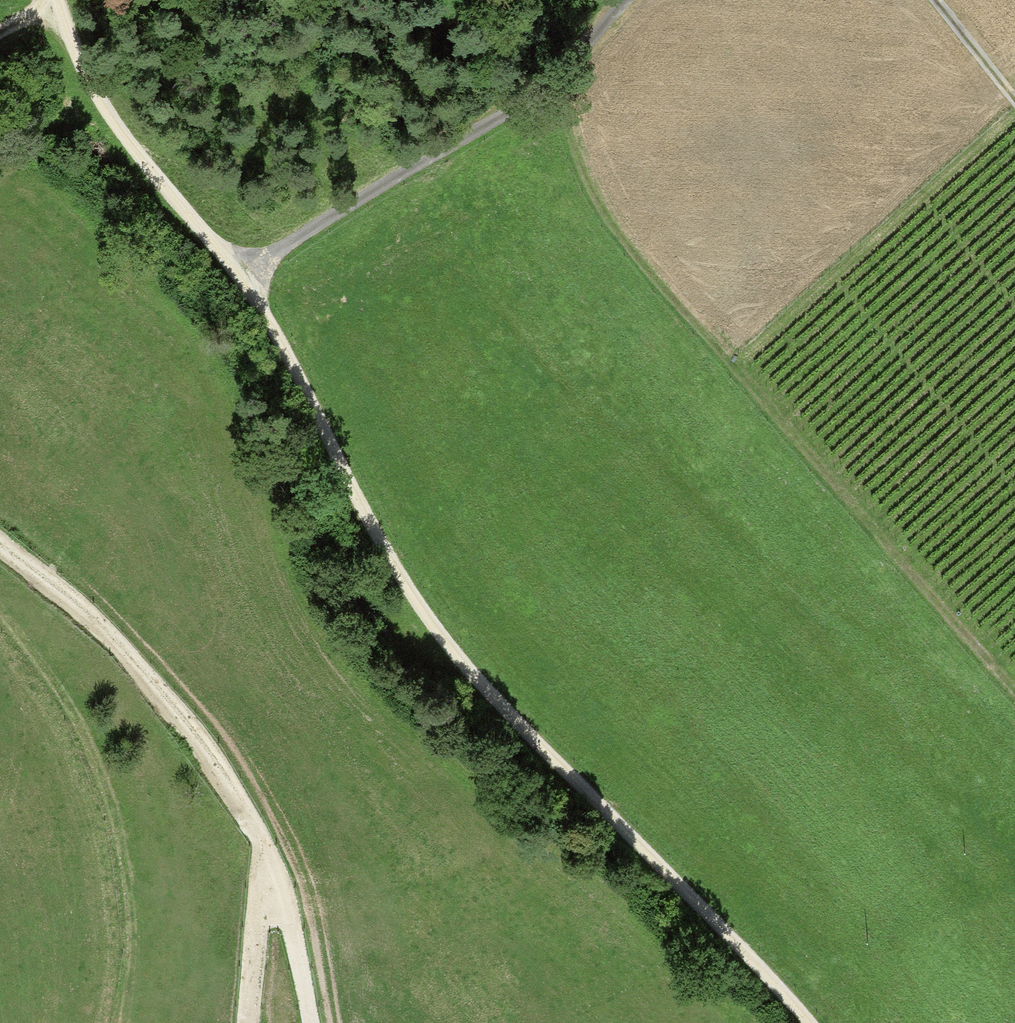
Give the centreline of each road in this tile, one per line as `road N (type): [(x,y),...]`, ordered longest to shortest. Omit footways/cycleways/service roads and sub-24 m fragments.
road 1 (track): [(238,275),(338,478),(440,639),(804,1022)]
road 2 (track): [(539,92),(561,115),(599,208),(629,253),(1014,697)]
road 3 (track): [(0,551),(96,627),(217,767),(250,819),(309,1022)]
road 4 (track): [(238,275),(539,92),(625,0)]
road 5 (track): [(52,0),(87,75),(152,172),(238,275)]
road 6 (track): [(245,1022),(255,907),(272,879)]
road 7 (track): [(1014,104),(932,0)]

